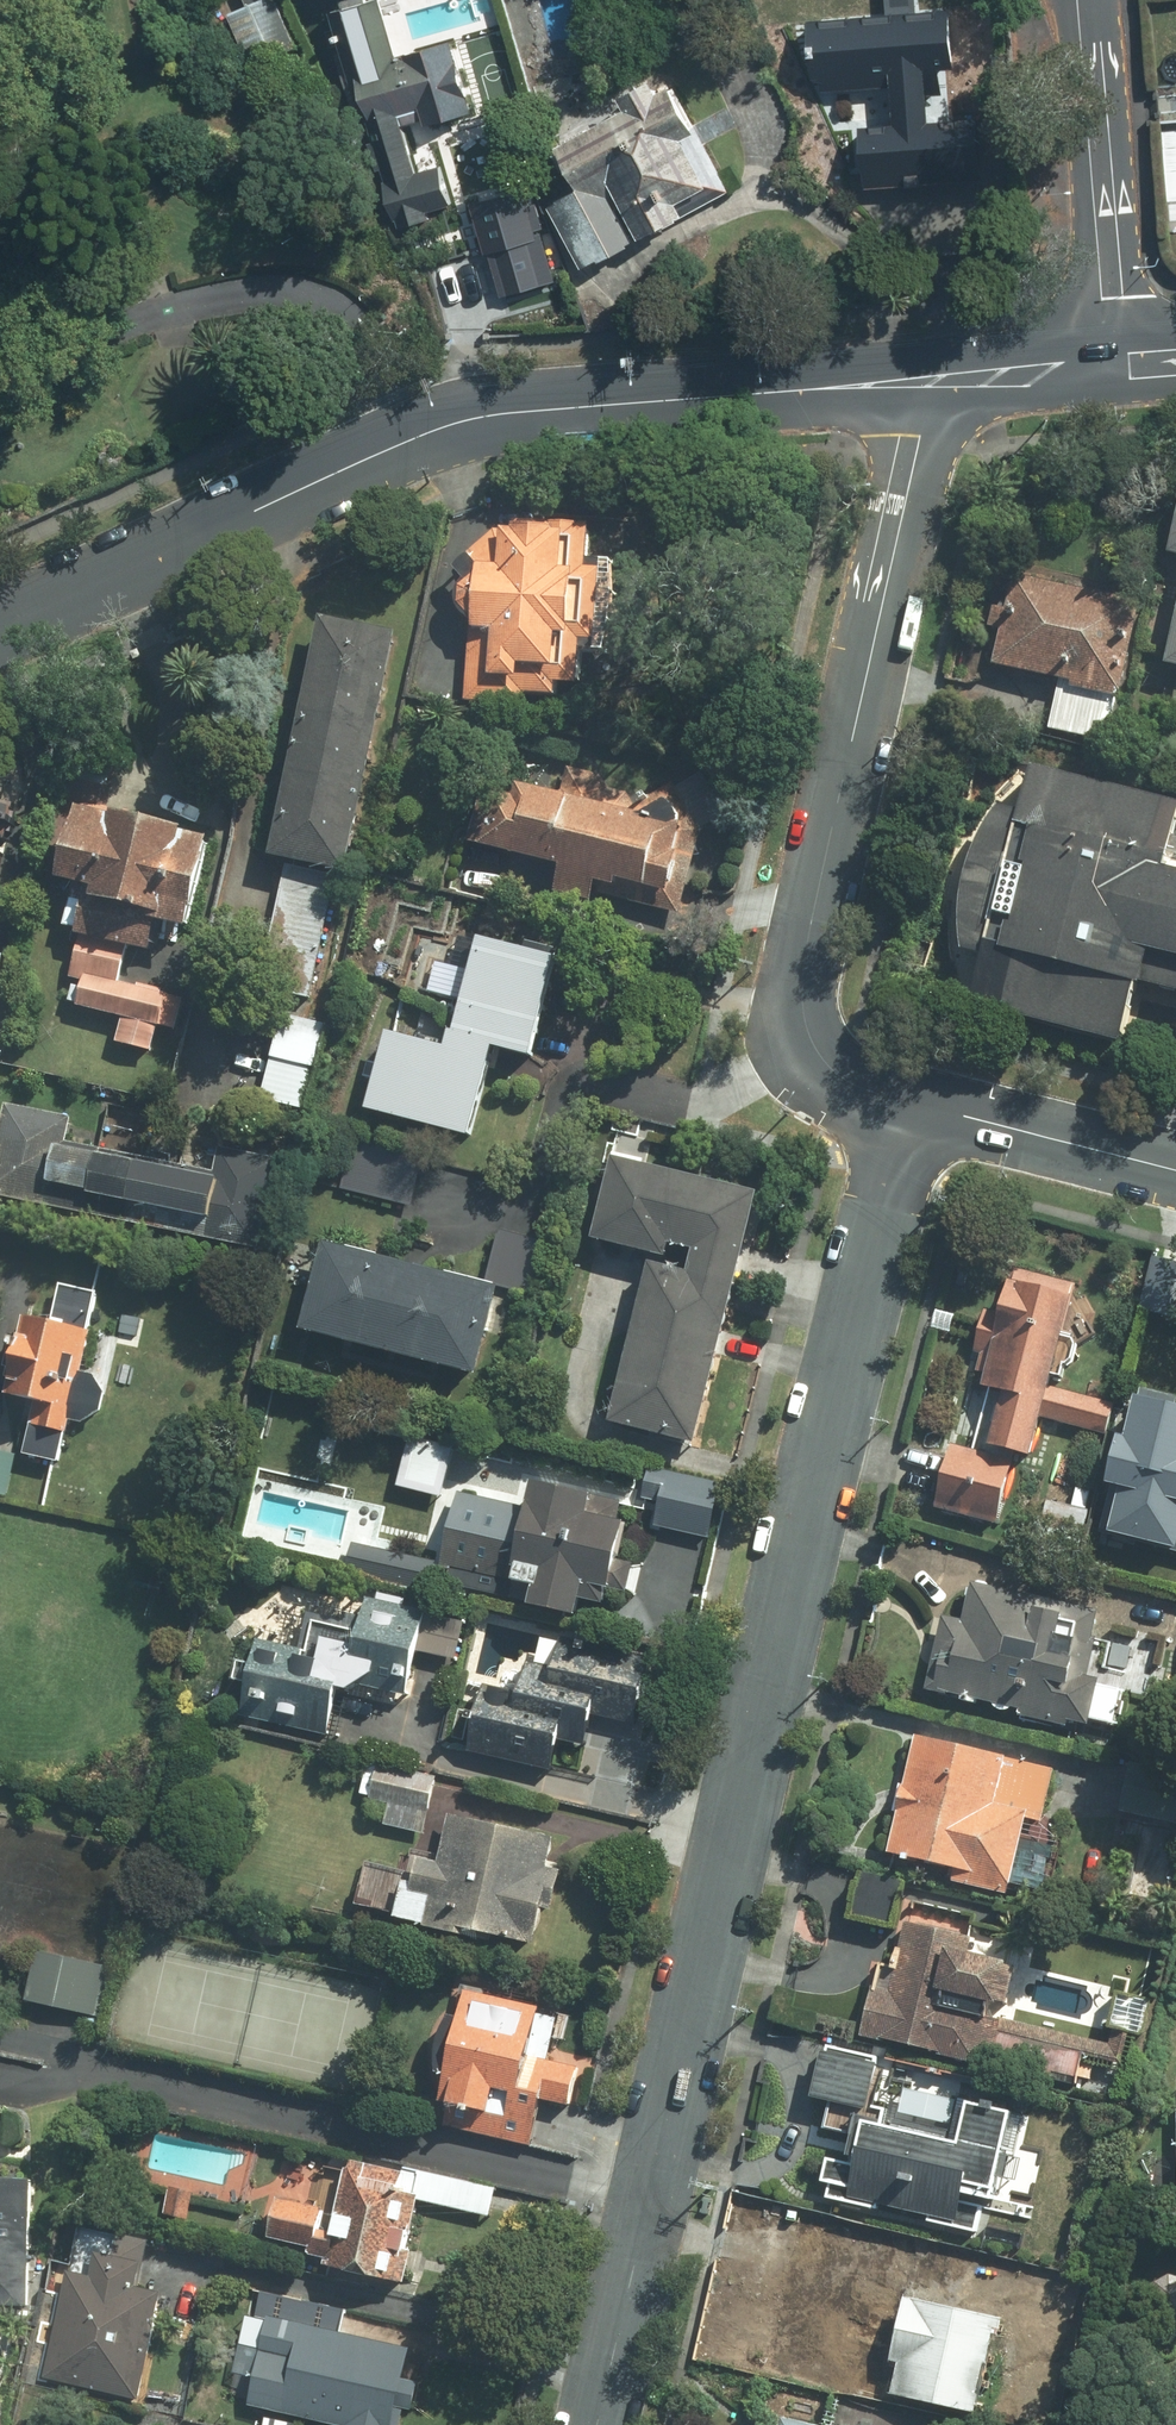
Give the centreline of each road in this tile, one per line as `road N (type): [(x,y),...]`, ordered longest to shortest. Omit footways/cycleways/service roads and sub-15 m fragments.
road 1 (residential): [(910,1102),(645,2197)]
road 2 (secondary): [(0,626),(282,494),(460,422),(530,408),(932,382)]
road 3 (residential): [(932,382),(798,970),(800,1015),(823,1054),(844,1074),(910,1102)]
road 4 (residential): [(0,2080),(50,2084),(105,2072),(645,2197)]
road 5 (secondary): [(1077,0),(1105,369)]
road 6 (residential): [(910,1102),(1175,1170)]
road 7 (residential): [(645,2197),(596,2424)]
road 8 (secondary): [(932,382),(1105,369)]

